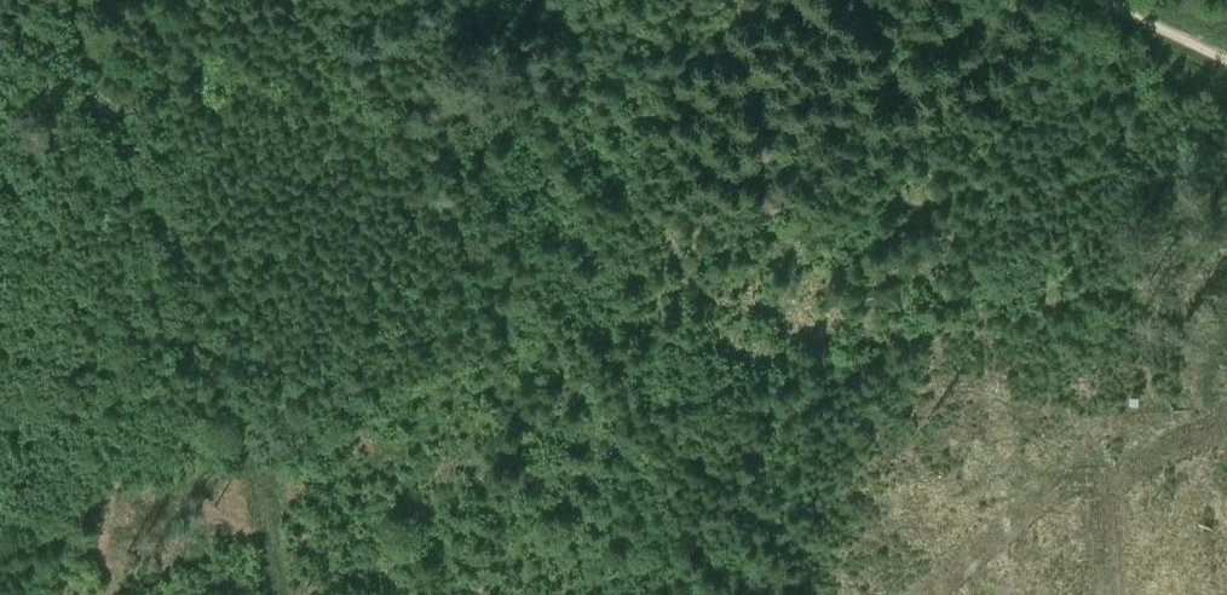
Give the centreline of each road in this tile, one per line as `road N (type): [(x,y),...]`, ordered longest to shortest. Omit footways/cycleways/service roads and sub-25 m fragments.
road 1 (track): [(1109,0),(1226,56)]

